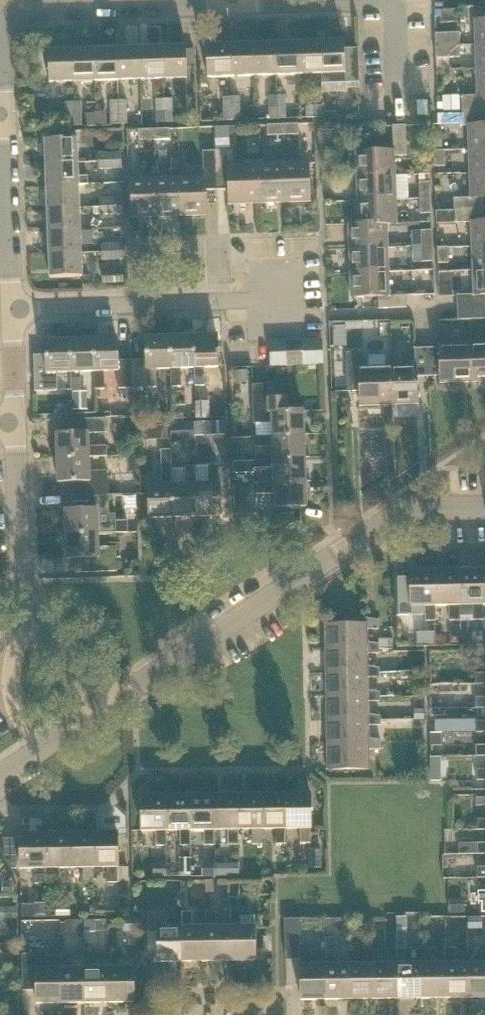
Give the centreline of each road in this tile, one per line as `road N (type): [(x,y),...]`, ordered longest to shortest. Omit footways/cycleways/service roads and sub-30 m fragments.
road 1 (residential): [(101,708),(397,513),(484,507)]
road 2 (residential): [(235,3),(21,11),(5,26),(5,114)]
road 3 (residential): [(15,422),(22,585),(101,708)]
road 4 (residential): [(273,300),(12,307)]
road 5 (residential): [(5,114),(12,307)]
road 6 (residential): [(395,1),(235,3)]
road 7 (residential): [(0,776),(101,708)]

